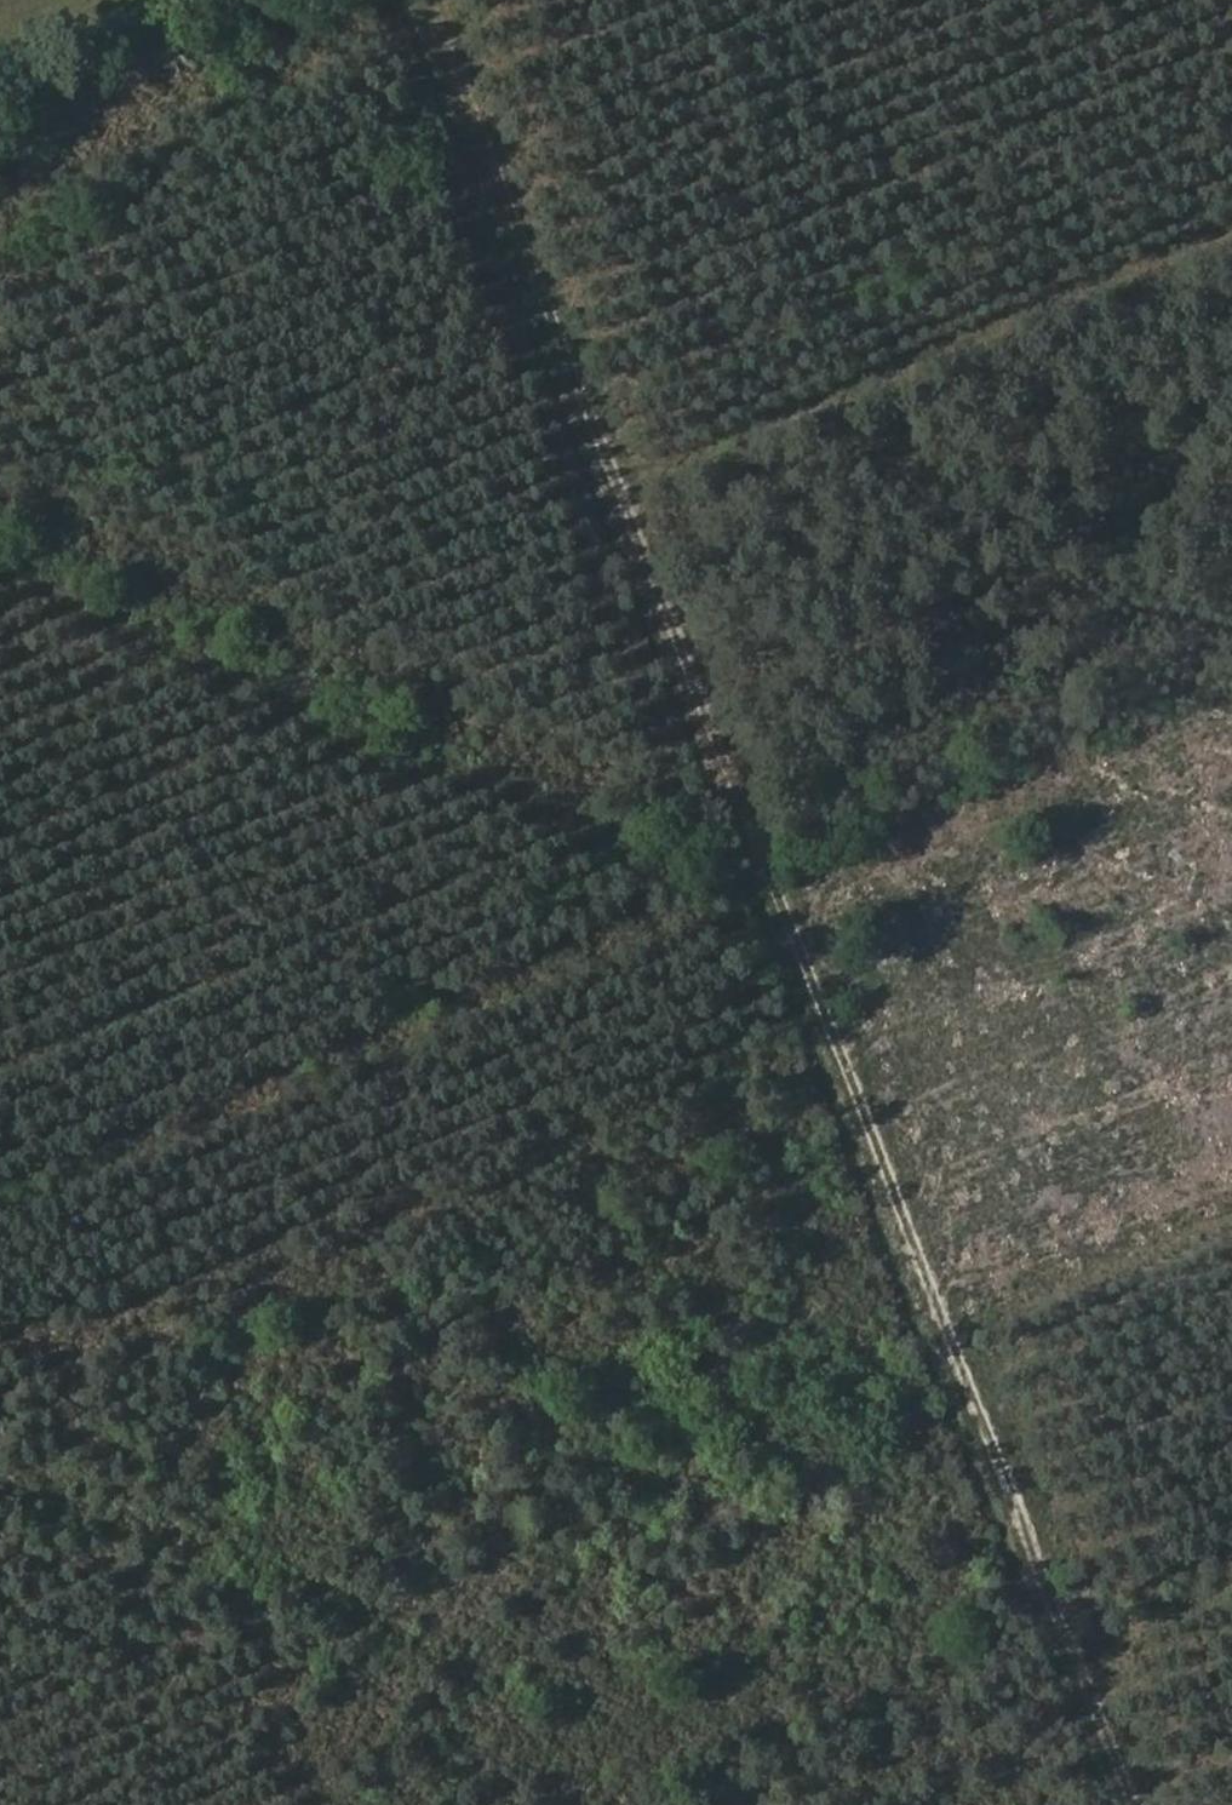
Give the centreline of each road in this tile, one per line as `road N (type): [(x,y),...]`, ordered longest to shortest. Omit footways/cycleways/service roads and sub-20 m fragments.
road 1 (track): [(1150,1804),(437,2)]

